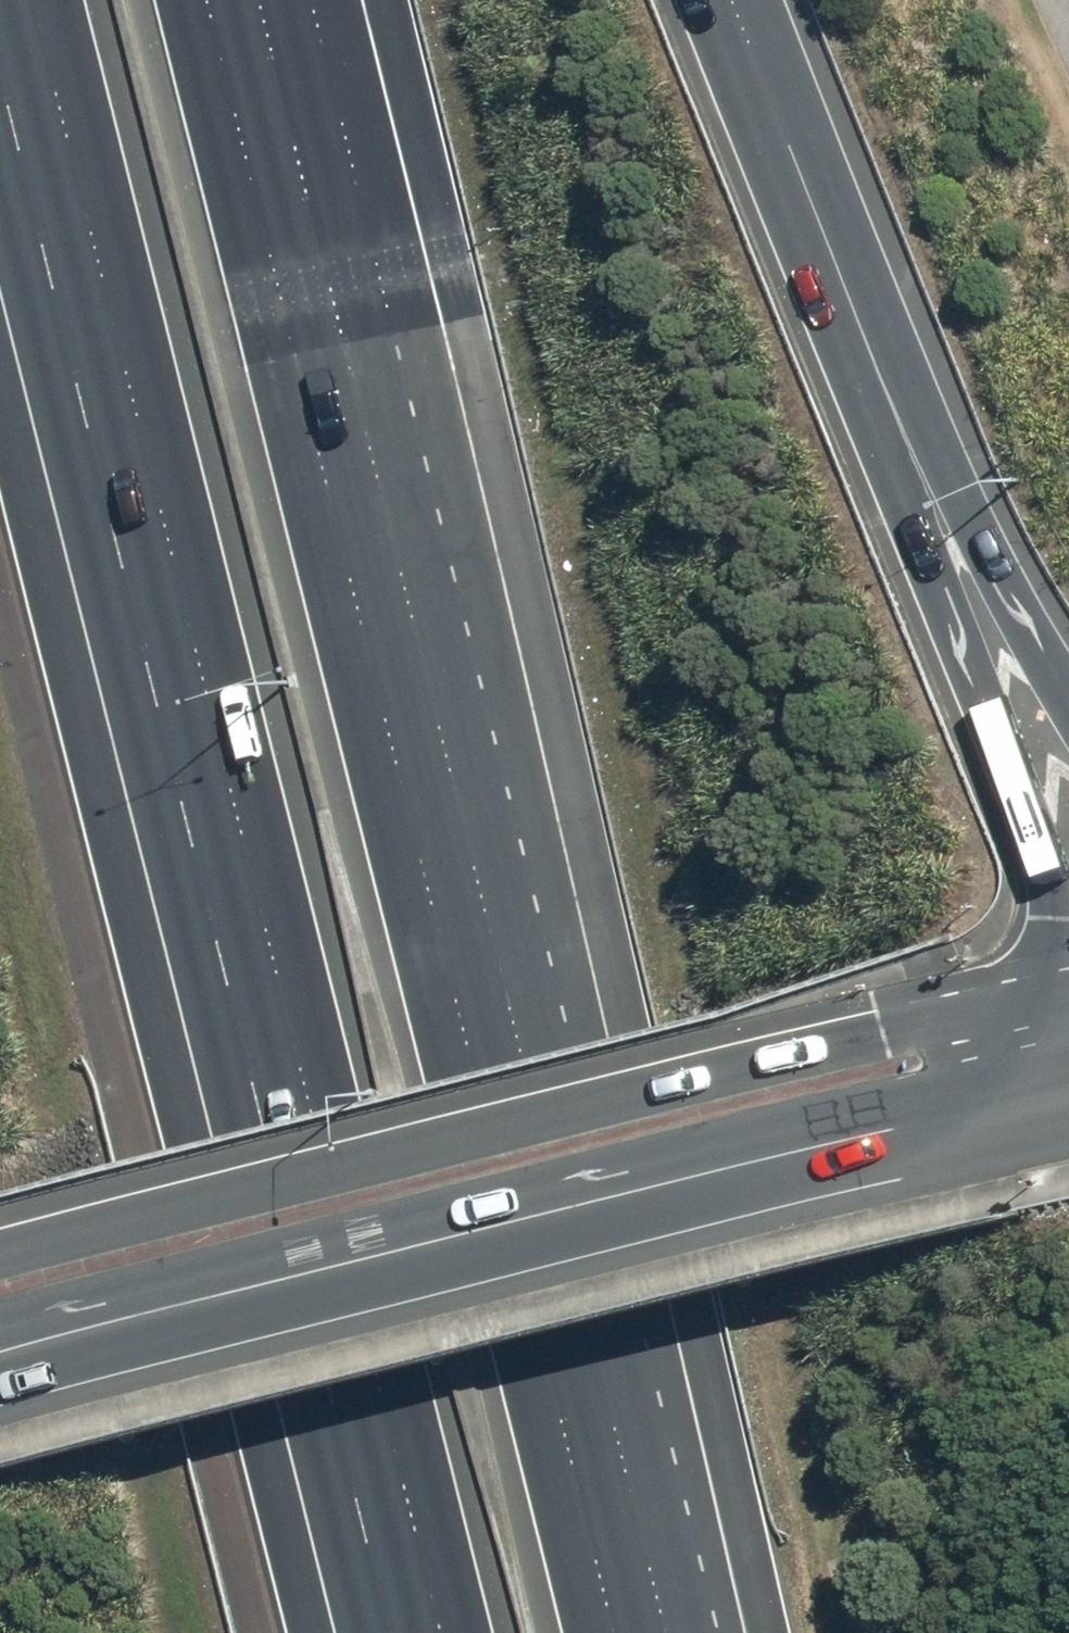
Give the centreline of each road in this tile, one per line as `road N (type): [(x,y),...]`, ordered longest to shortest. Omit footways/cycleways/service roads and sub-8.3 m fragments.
road 1 (motorway): [(205,0),(616,1632)]
road 2 (motorway): [(441,1632),(34,0)]
road 3 (secondary): [(0,1255),(1068,989)]
road 4 (secondary): [(1062,1090),(0,1355)]
road 5 (motorway): [(829,257),(1068,964)]
road 6 (motorway): [(829,257),(938,466),(1068,686)]
road 7 (motorway): [(733,0),(829,257)]

